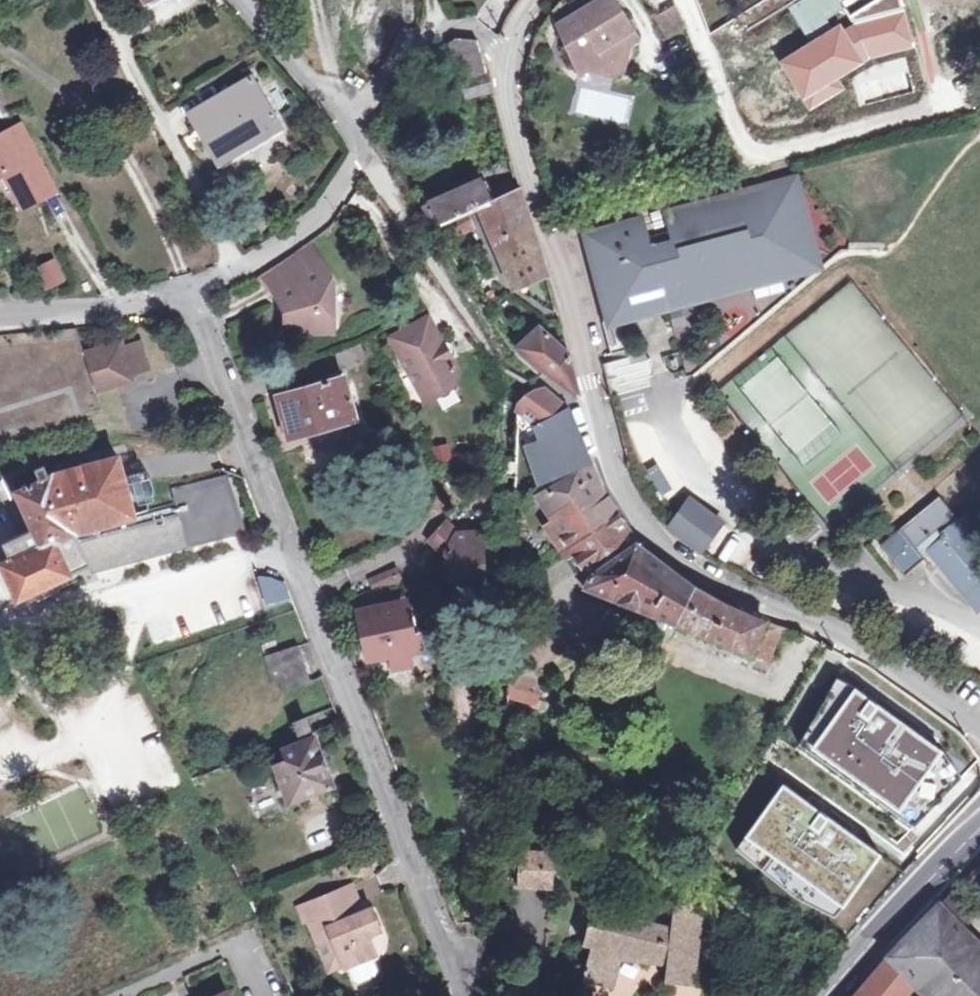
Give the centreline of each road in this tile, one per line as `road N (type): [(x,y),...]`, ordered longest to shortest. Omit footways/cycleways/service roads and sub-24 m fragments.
road 1 (unclassified): [(506,58),(513,128),(613,486),(662,545),(730,587),(852,636),(979,729)]
road 2 (residential): [(194,293),(460,995)]
road 3 (track): [(0,47),(68,97),(119,149),(194,293)]
road 4 (track): [(94,0),(238,275)]
road 5 (residential): [(347,125),(362,153),(319,218),(258,266),(194,293)]
road 6 (tertiary): [(830,995),(941,870),(979,838)]
road 7 (residential): [(506,58),(476,28),(453,25),(432,36),(347,125)]
road 8 (residential): [(194,293),(0,315)]
road 9 (residential): [(347,125),(243,0)]

